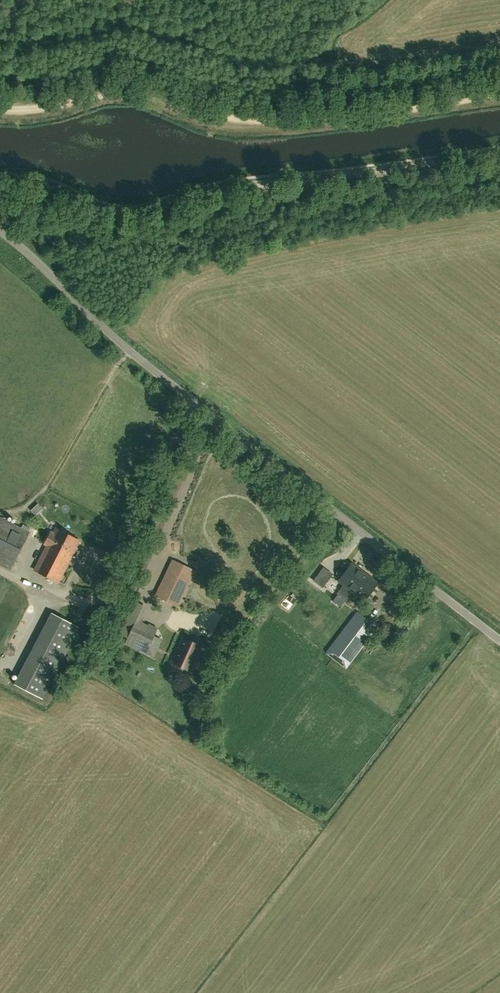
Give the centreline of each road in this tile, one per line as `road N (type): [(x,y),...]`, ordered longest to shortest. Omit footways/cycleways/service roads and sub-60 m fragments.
road 1 (unclassified): [(499,641),(117,337),(0,233)]
road 2 (track): [(499,151),(140,211),(0,181)]
road 3 (track): [(0,109),(127,96),(267,125),(499,95)]

